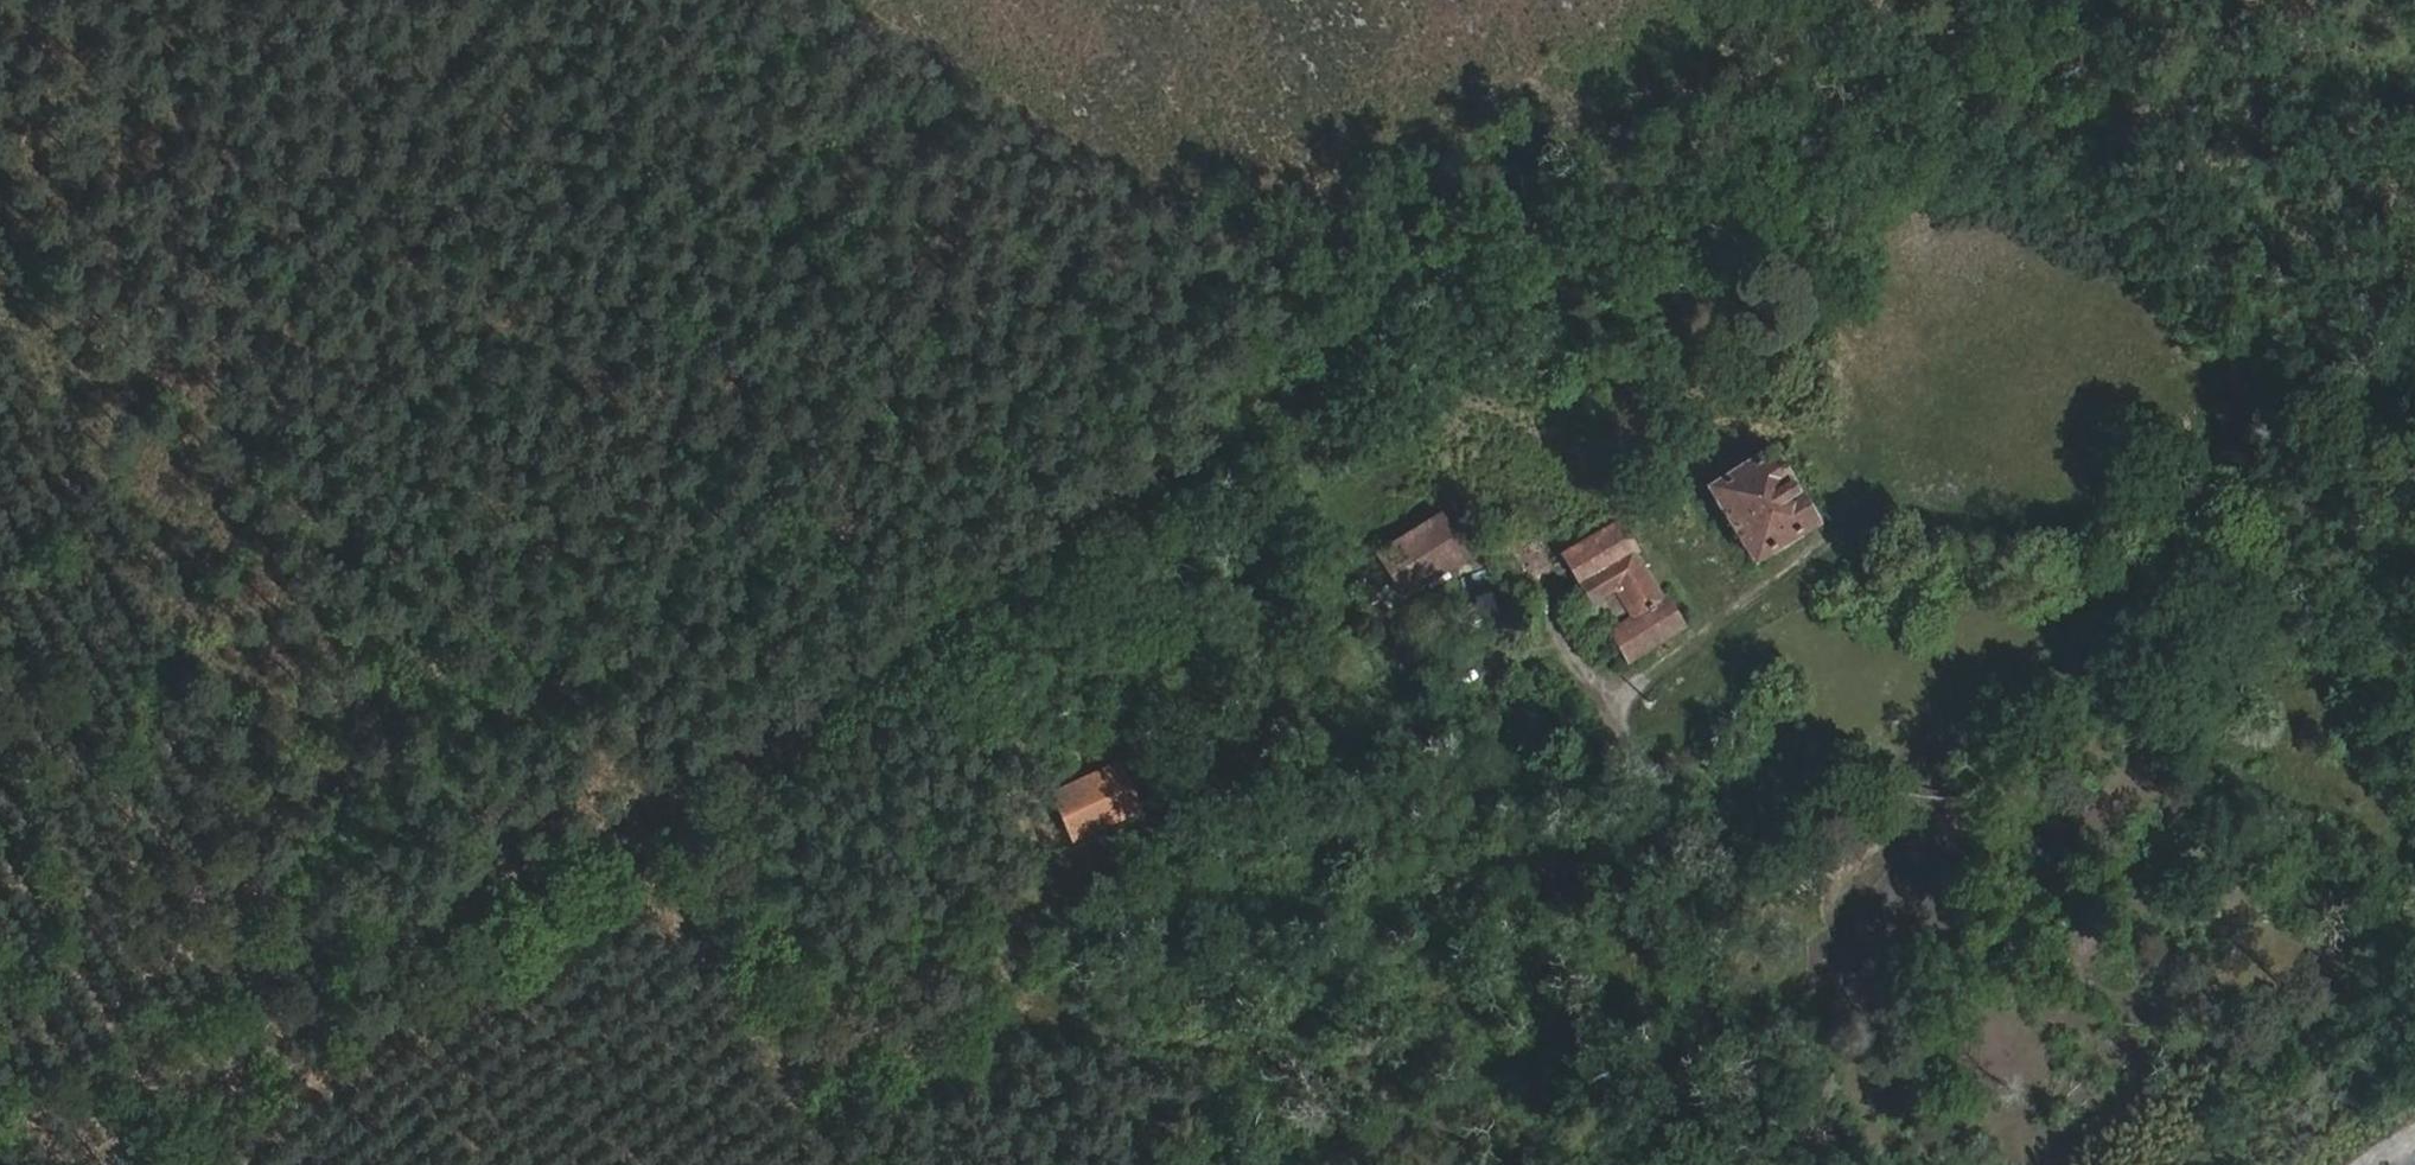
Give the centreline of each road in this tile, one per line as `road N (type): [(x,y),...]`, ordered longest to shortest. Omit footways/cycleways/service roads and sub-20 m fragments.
road 1 (track): [(1741,1164),(1693,1019),(1607,693),(1549,613)]
road 2 (track): [(1607,693),(1642,681),(1834,539)]

